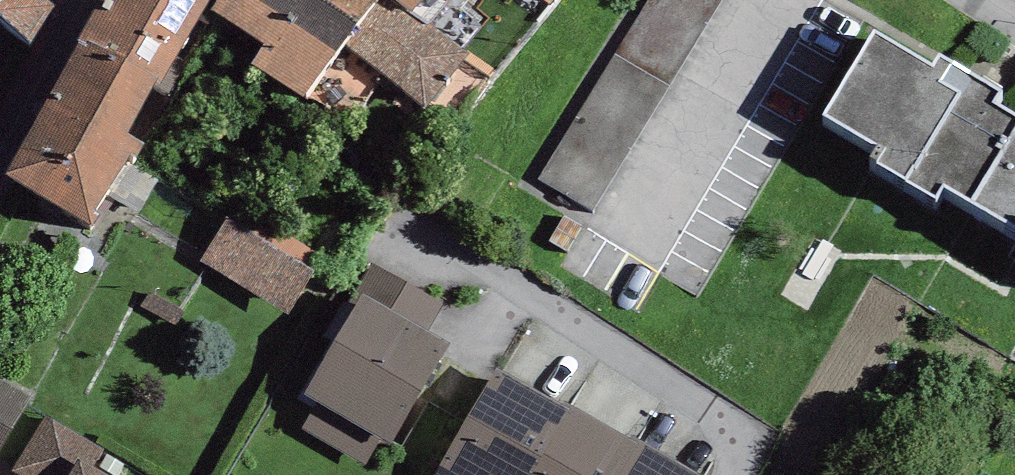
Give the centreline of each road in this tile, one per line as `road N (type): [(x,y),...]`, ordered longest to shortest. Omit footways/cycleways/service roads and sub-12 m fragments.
road 1 (tertiary): [(84,0),(0,141)]

